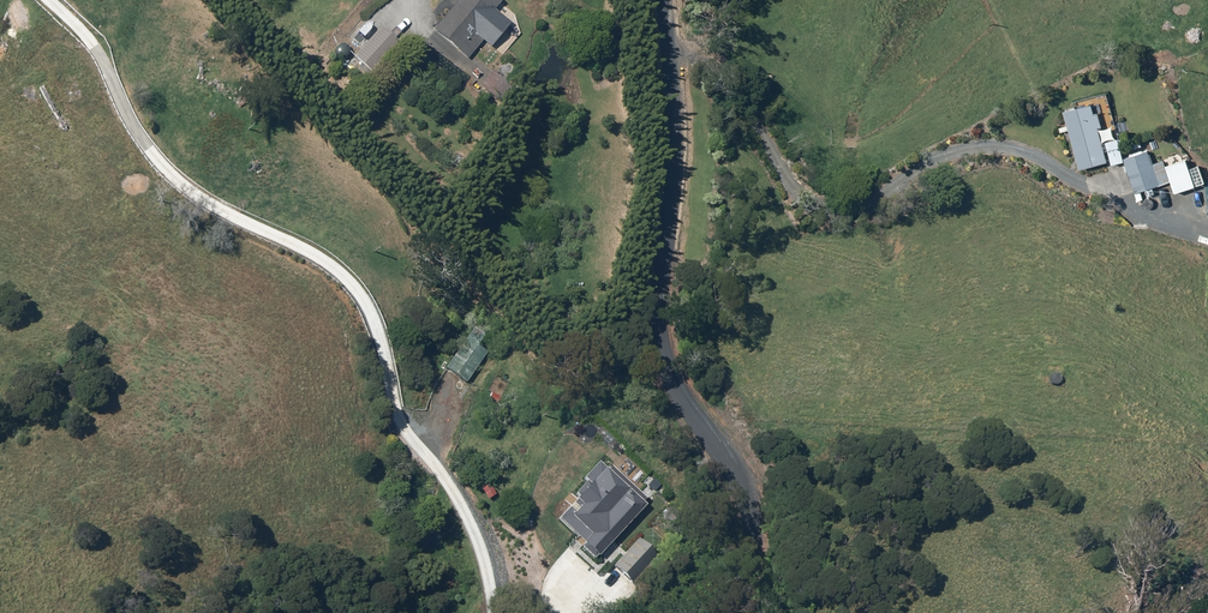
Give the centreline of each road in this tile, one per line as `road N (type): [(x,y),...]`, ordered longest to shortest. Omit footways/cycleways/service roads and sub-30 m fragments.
road 1 (unclassified): [(664,0),(674,162),(661,343),(686,405),(740,483),(755,546),(742,612)]

